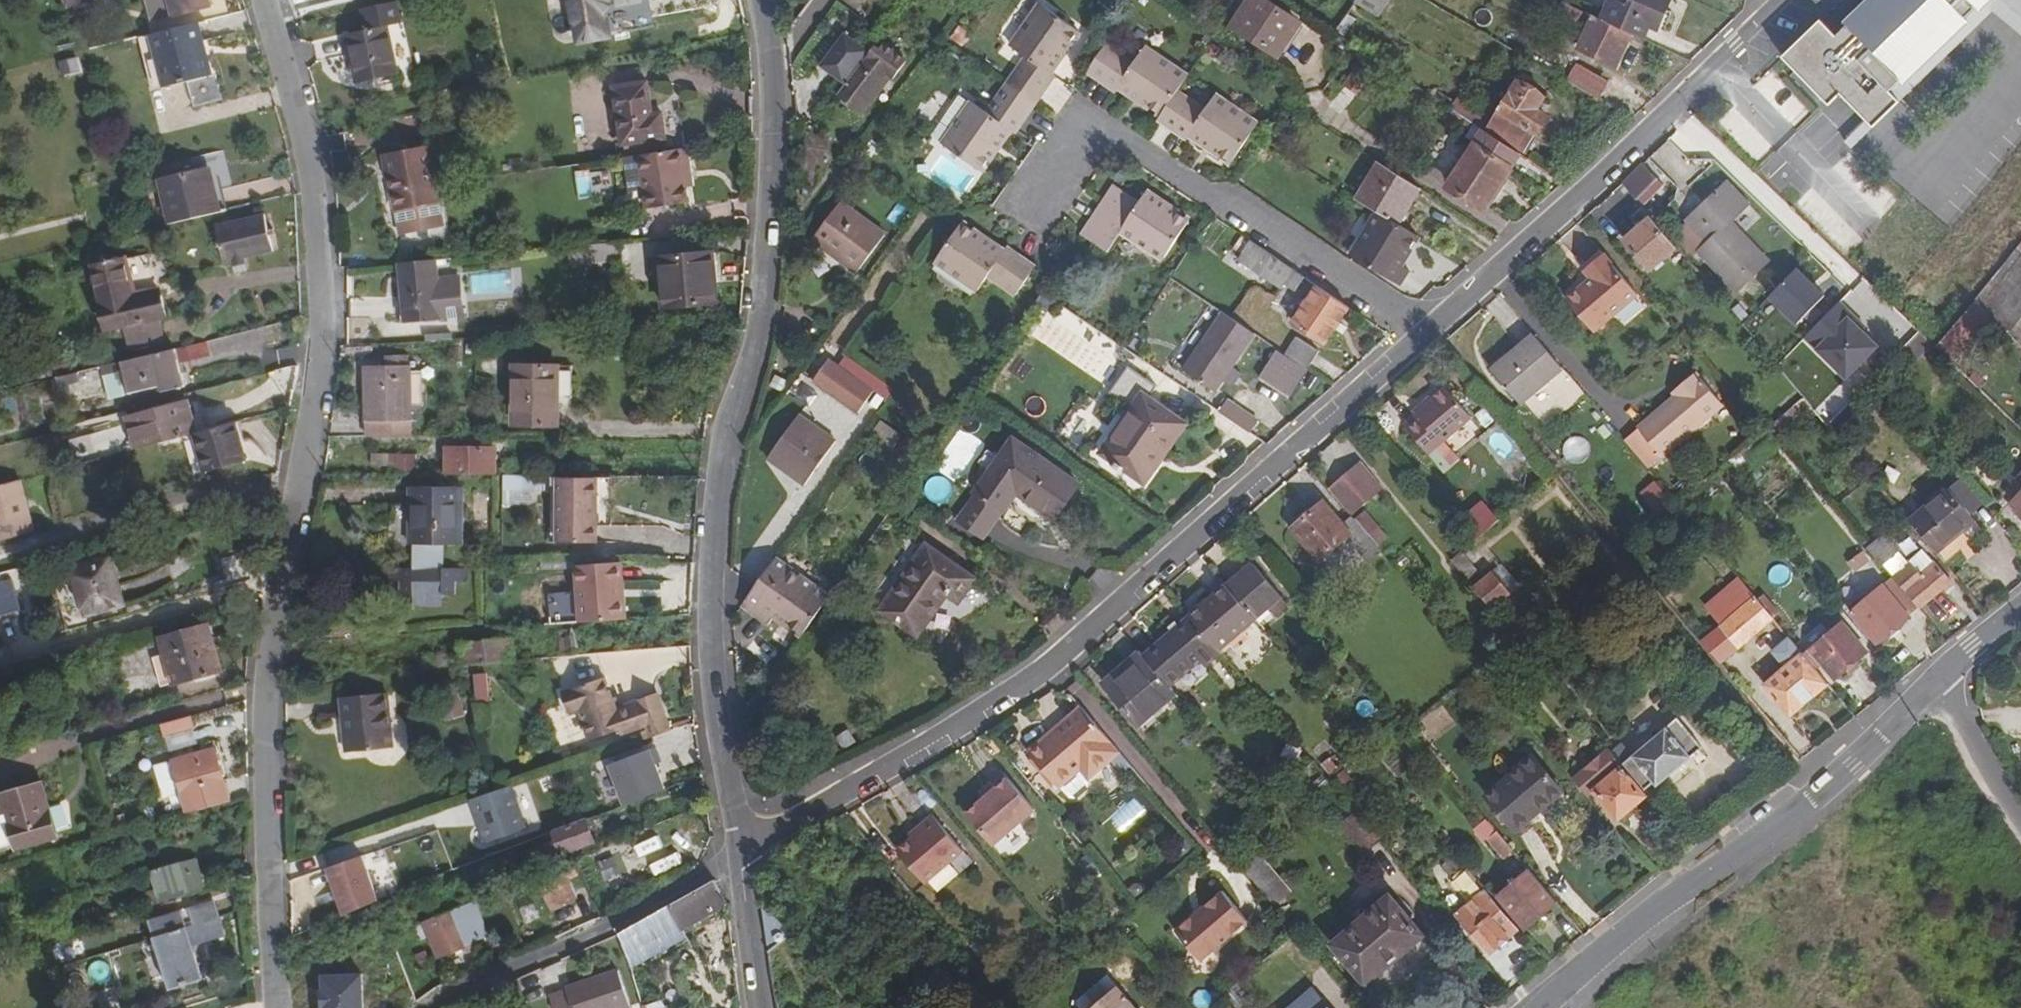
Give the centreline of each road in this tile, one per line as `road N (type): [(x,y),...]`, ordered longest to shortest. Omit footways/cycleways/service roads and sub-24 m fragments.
road 1 (residential): [(269,1007),(261,916),(270,641),(323,313),(316,195),(267,0)]
road 2 (residential): [(1426,330),(1047,666),(741,849)]
road 3 (residential): [(741,849),(714,655),(713,518),(726,435),(760,325),(777,127),(766,0)]
road 4 (tertiary): [(1545,1007),(1935,680)]
road 5 (residential): [(1027,202),(1088,114),(1426,330)]
road 6 (residential): [(1781,0),(1426,330)]
road 7 (unclassified): [(741,849),(617,924),(497,970),(425,1007)]
road 8 (residential): [(2020,818),(1935,680)]
road 9 (residential): [(759,1007),(741,849)]

